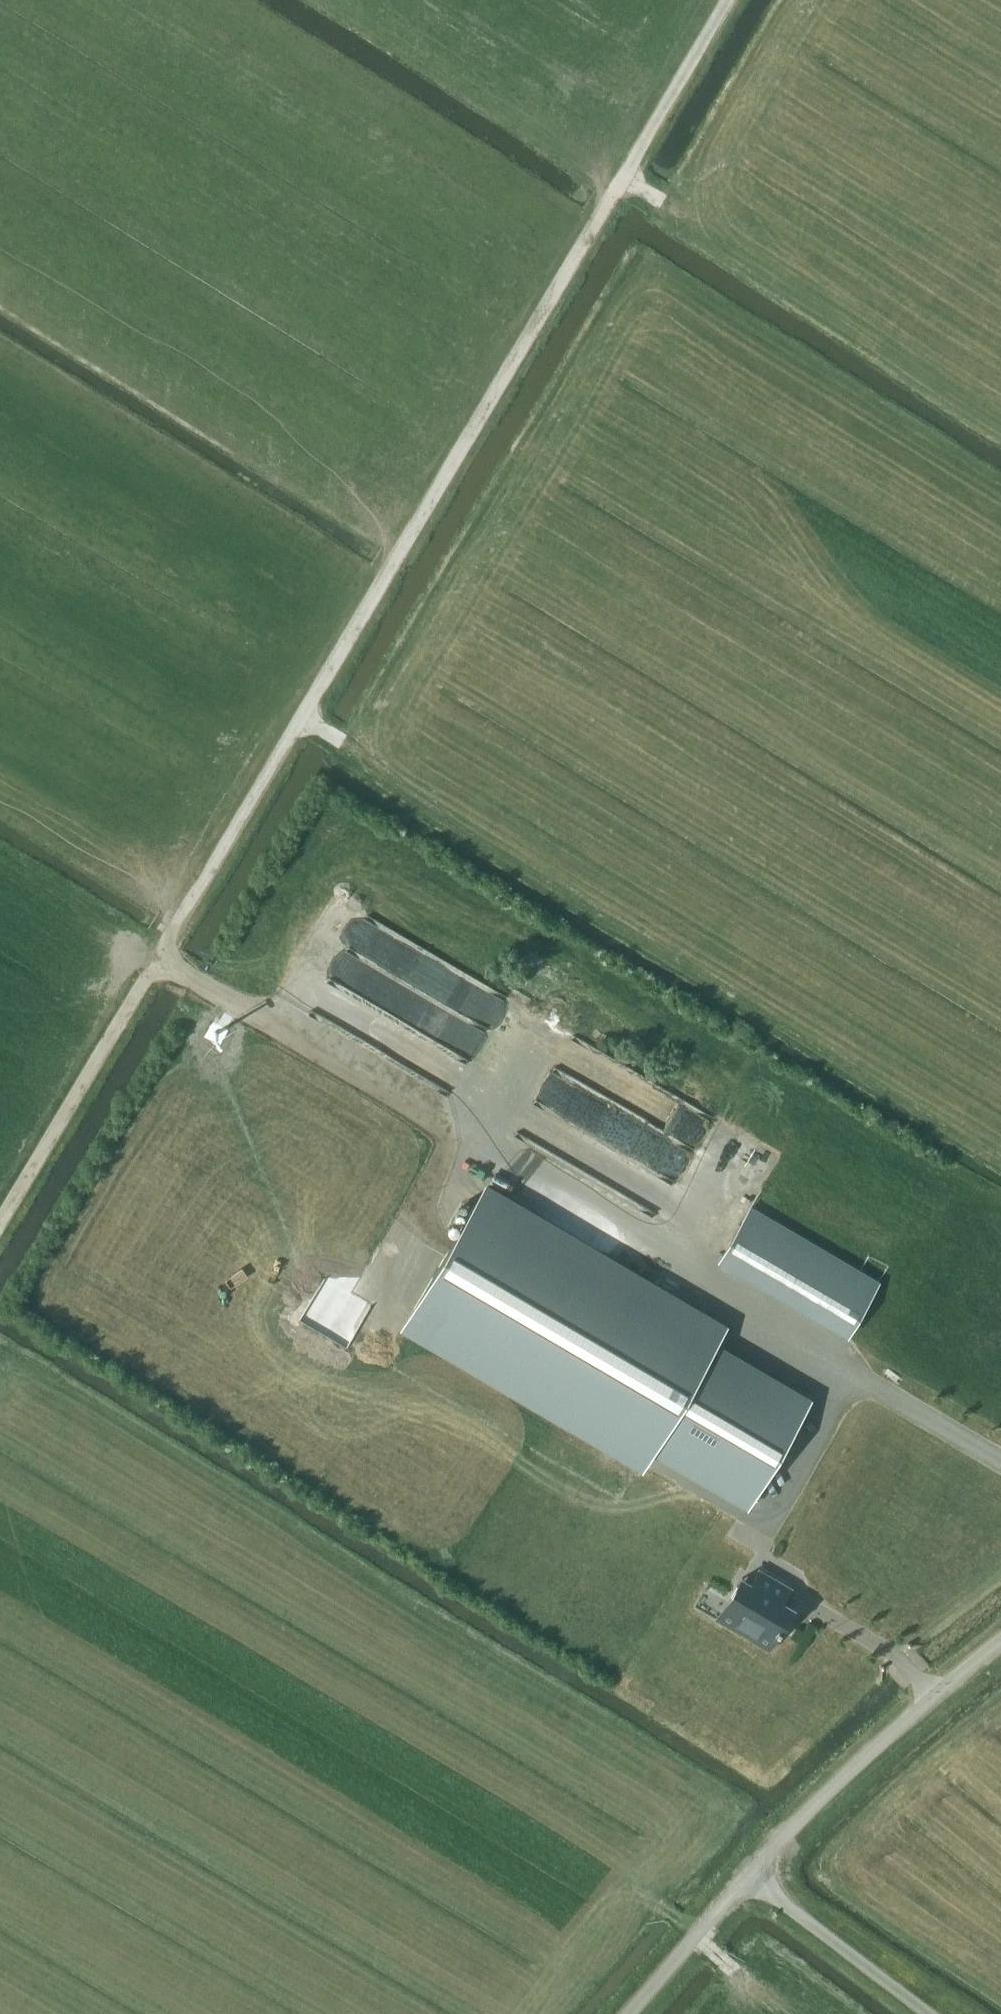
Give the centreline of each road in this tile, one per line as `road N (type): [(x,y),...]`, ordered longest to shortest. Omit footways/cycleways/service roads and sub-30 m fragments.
road 1 (unclassified): [(632,2013),(795,1825),(933,1694),(1000,1643)]

